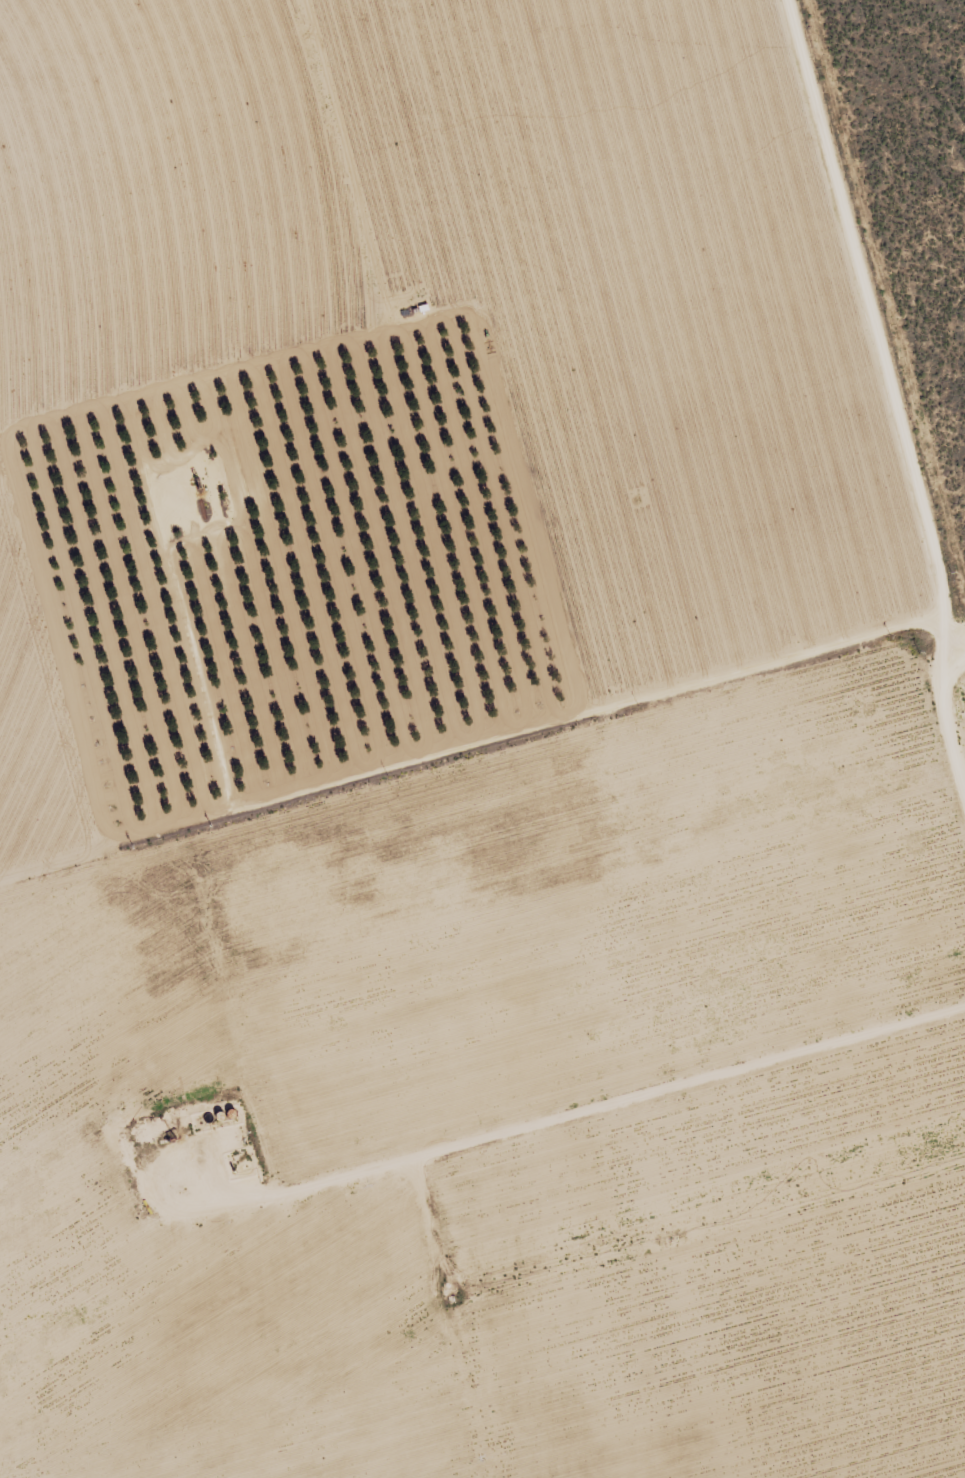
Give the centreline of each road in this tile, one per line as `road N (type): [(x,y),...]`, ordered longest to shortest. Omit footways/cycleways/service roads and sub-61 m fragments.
road 1 (track): [(948,696),(918,651),(833,294),(813,259),(748,0)]

